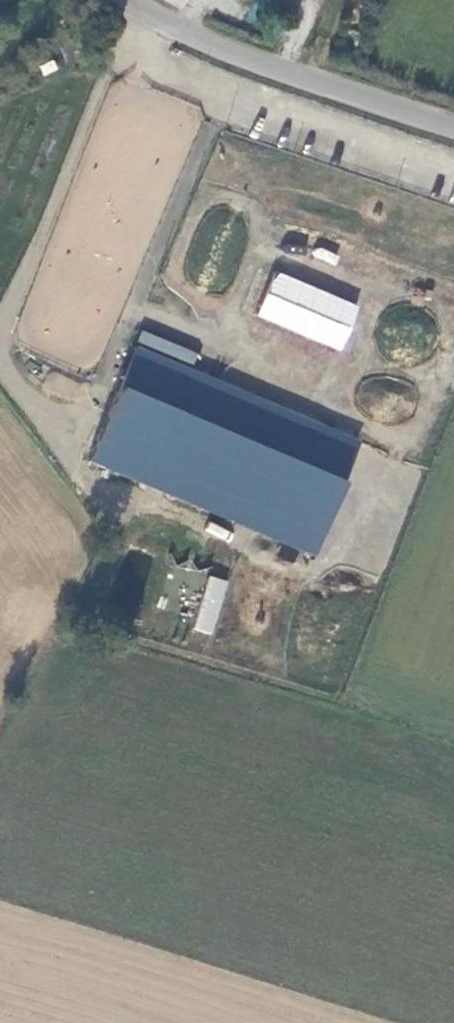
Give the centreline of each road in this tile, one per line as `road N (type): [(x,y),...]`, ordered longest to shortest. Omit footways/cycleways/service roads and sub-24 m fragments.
road 1 (unclassified): [(130,0),(183,30),(453,126)]

